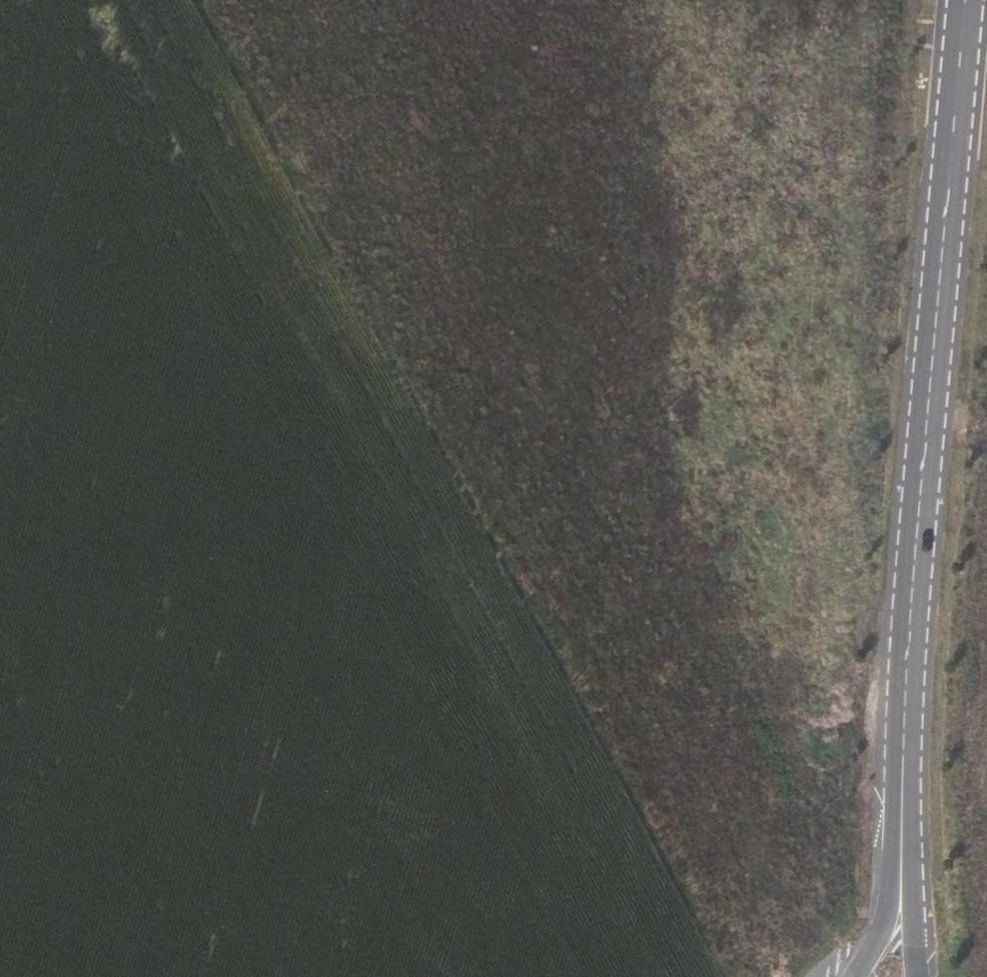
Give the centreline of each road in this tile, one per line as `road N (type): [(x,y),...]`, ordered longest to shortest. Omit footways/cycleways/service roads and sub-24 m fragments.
road 1 (tertiary): [(963,0),(911,631),(902,845)]
road 2 (tertiary): [(902,845),(890,916),(856,976)]
road 3 (tertiary): [(917,976),(902,845)]

